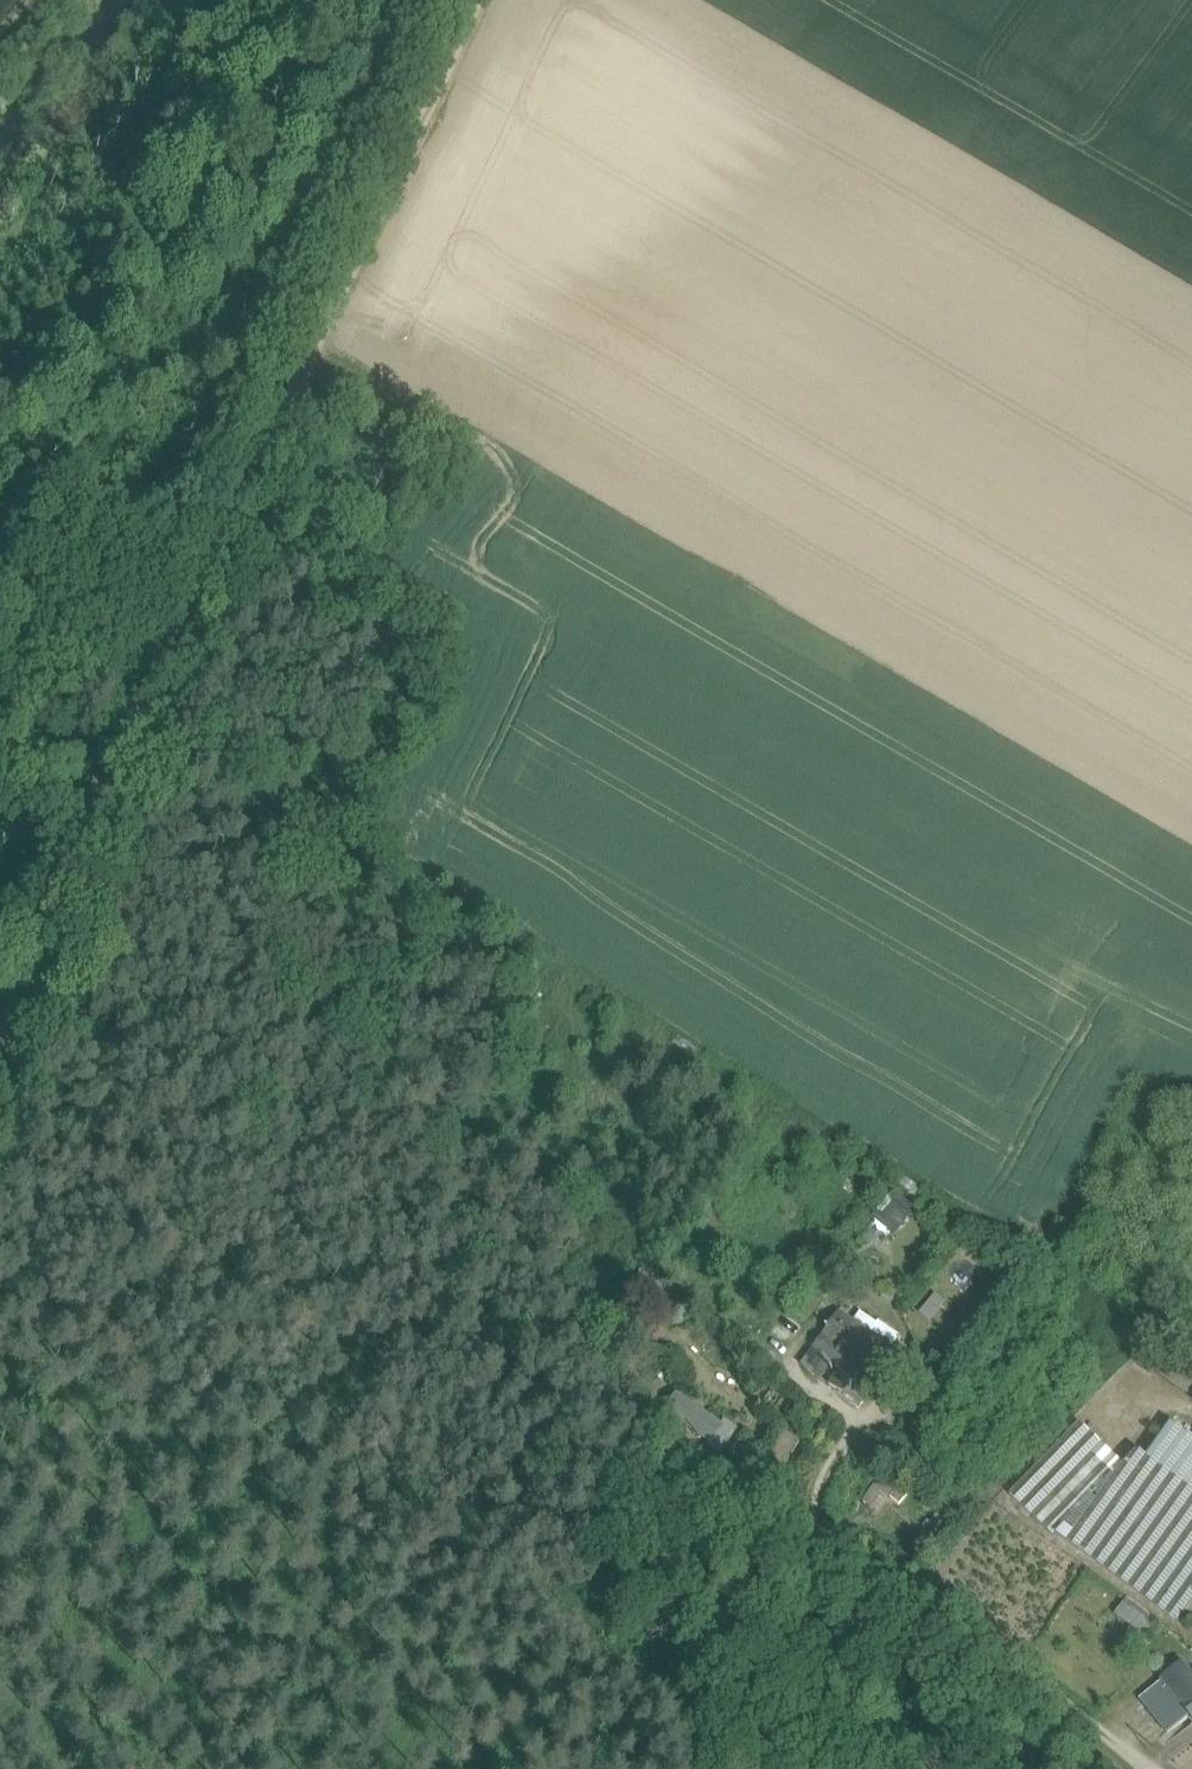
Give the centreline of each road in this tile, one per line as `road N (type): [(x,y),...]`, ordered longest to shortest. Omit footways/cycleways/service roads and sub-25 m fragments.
road 1 (track): [(491,0),(0,1042)]

